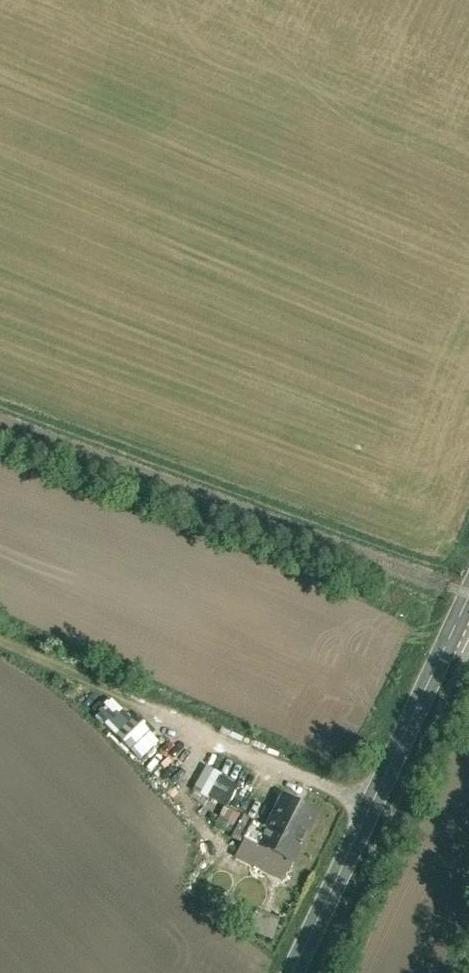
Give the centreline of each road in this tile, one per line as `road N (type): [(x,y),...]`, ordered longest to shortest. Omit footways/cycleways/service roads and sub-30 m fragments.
road 1 (tertiary): [(460,624),(296,972)]

